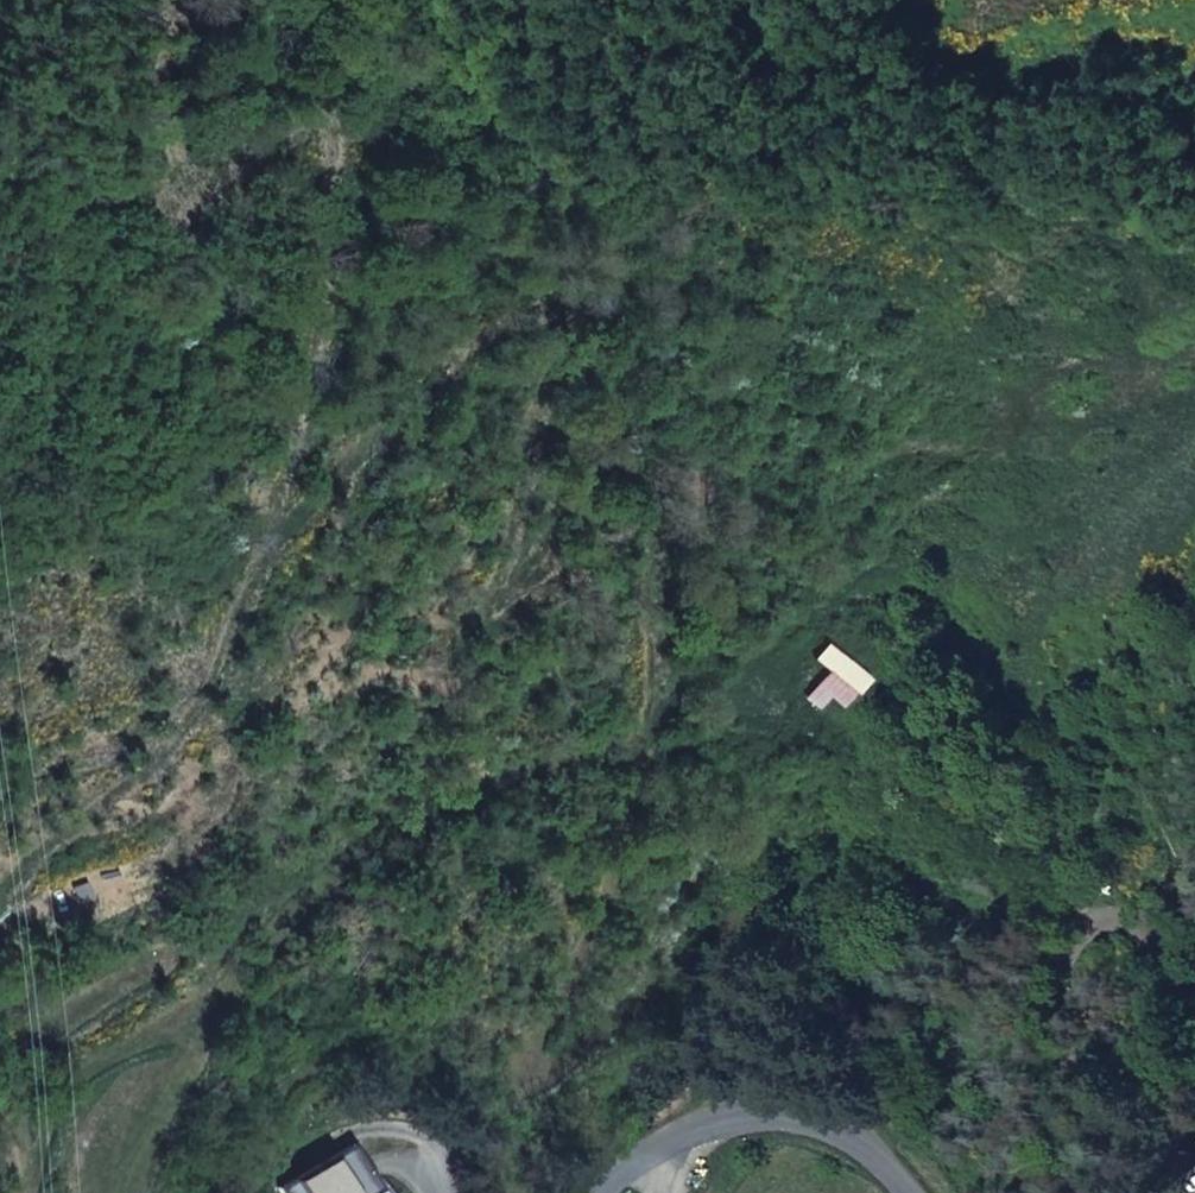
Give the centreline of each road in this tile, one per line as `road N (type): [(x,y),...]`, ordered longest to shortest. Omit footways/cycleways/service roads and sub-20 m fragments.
road 1 (secondary): [(694,1127),(751,1116),(805,1119),(850,1136),(909,1192)]

